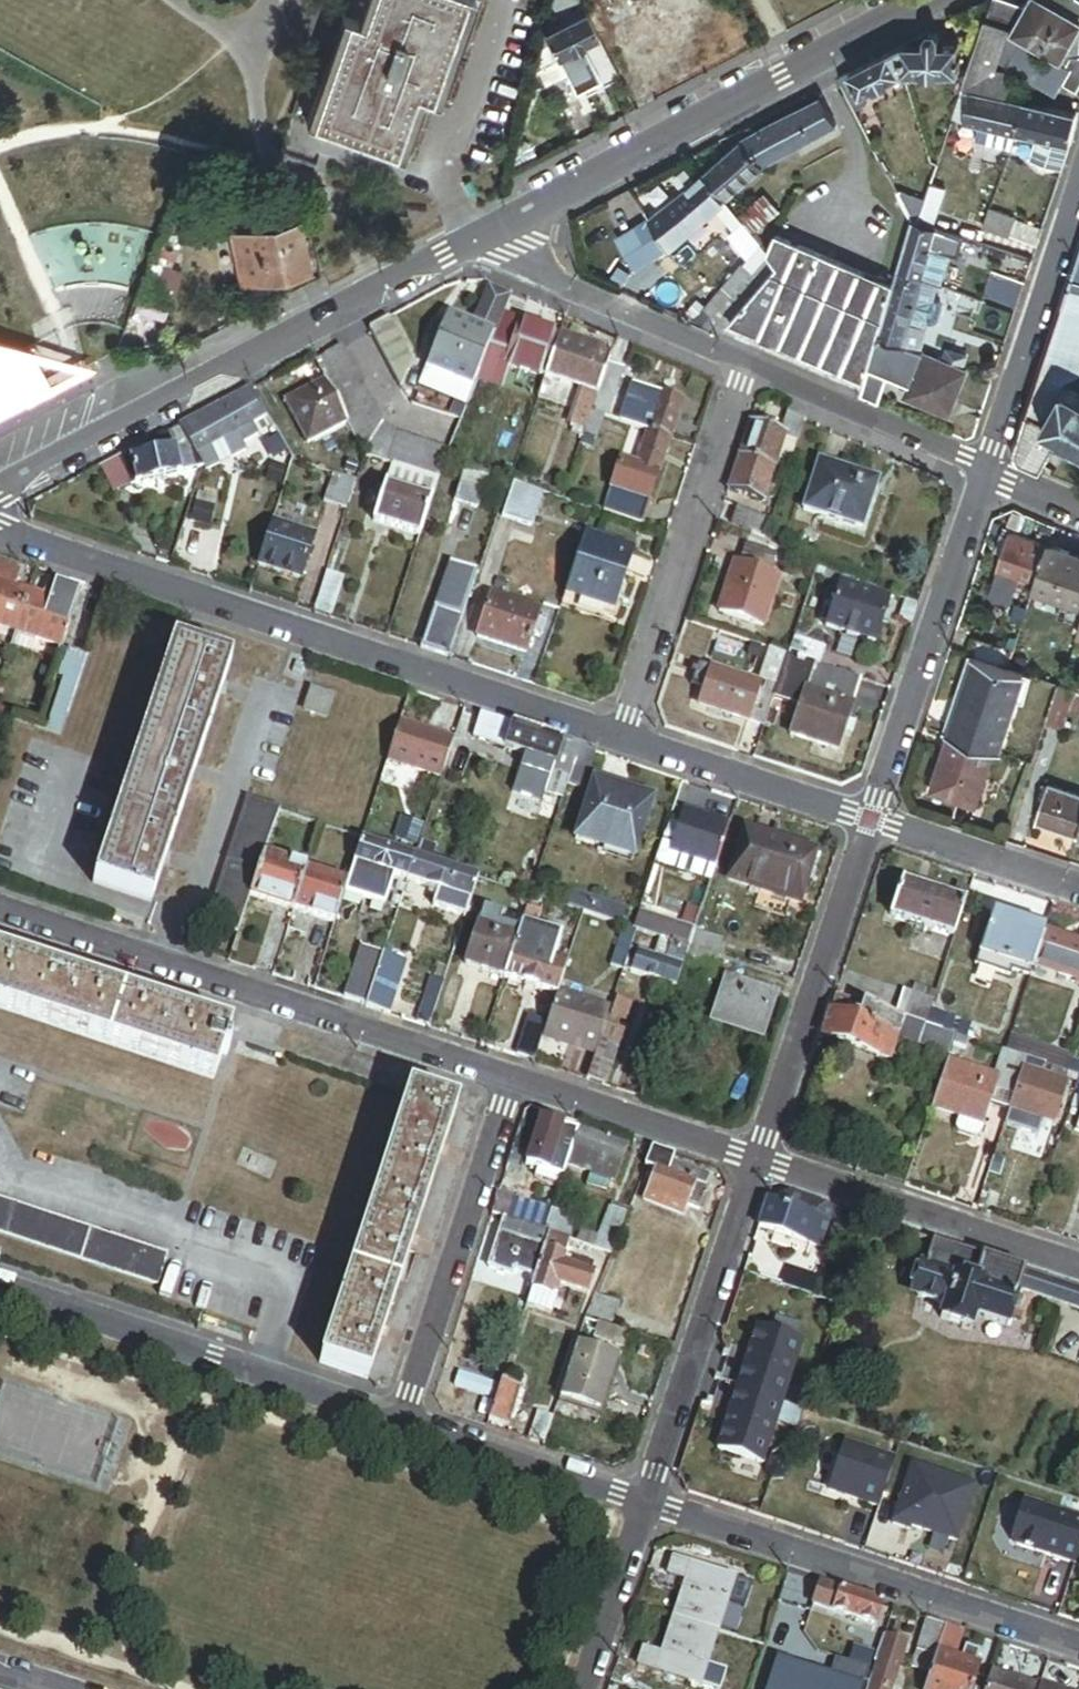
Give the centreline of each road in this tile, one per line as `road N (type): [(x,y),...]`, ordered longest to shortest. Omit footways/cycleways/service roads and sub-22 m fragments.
road 1 (residential): [(0,530),(623,737)]
road 2 (residential): [(0,909),(507,1078)]
road 3 (tertiary): [(0,486),(471,237)]
road 4 (tertiary): [(471,237),(926,0)]
road 5 (residential): [(647,1498),(1078,1642)]
road 6 (residential): [(0,1283),(402,1417)]
road 7 (residential): [(623,737),(748,359)]
road 8 (residential): [(990,465),(872,820)]
road 9 (residential): [(872,820),(759,1161)]
road 10 (residential): [(759,1161),(647,1498)]
road 11 (residential): [(402,1417),(507,1078)]
road 12 (residential): [(759,1161),(1078,1268)]
road 13 (residential): [(471,237),(748,359)]
road 14 (residential): [(1078,207),(990,465)]
road 15 (residential): [(507,1078),(759,1161)]
road 16 (residential): [(748,359),(990,465)]
road 17 (residential): [(623,737),(872,820)]
road 18 (residential): [(402,1417),(647,1498)]
road 19 (residential): [(471,237),(447,194),(508,0)]
road 20 (residential): [(872,820),(1078,888)]
road 21 (residential): [(647,1498),(583,1688)]

